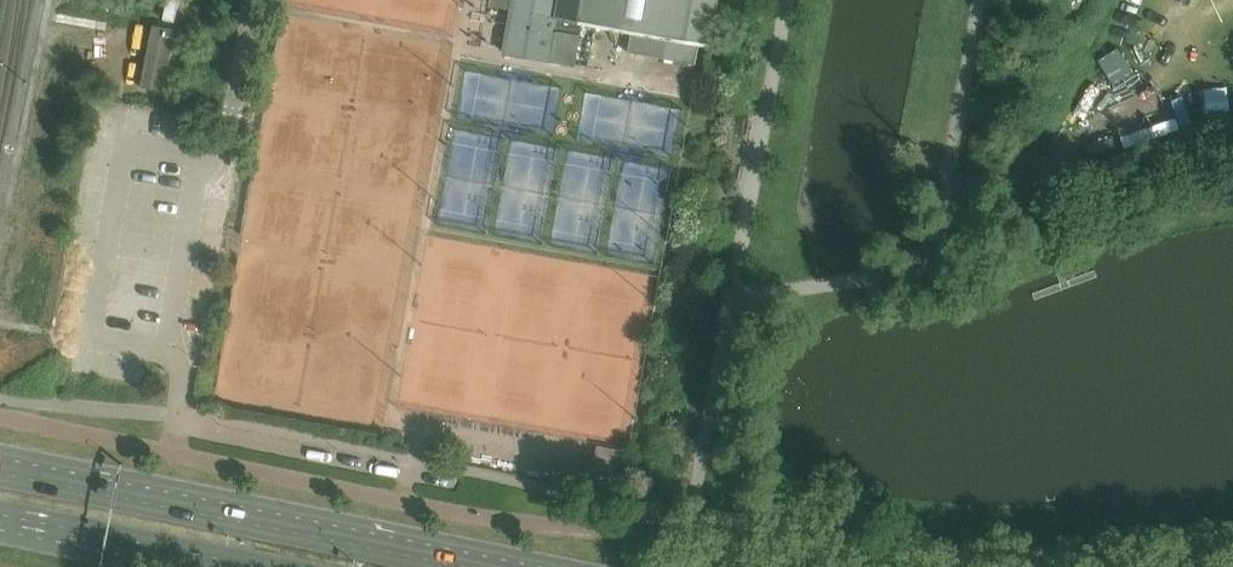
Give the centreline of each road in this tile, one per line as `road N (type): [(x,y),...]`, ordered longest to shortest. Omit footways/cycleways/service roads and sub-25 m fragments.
road 1 (primary): [(490,566),(0,469)]
road 2 (unclassified): [(179,420),(187,373),(167,344),(203,153),(232,138),(256,0)]
road 3 (primary): [(0,512),(263,566)]

